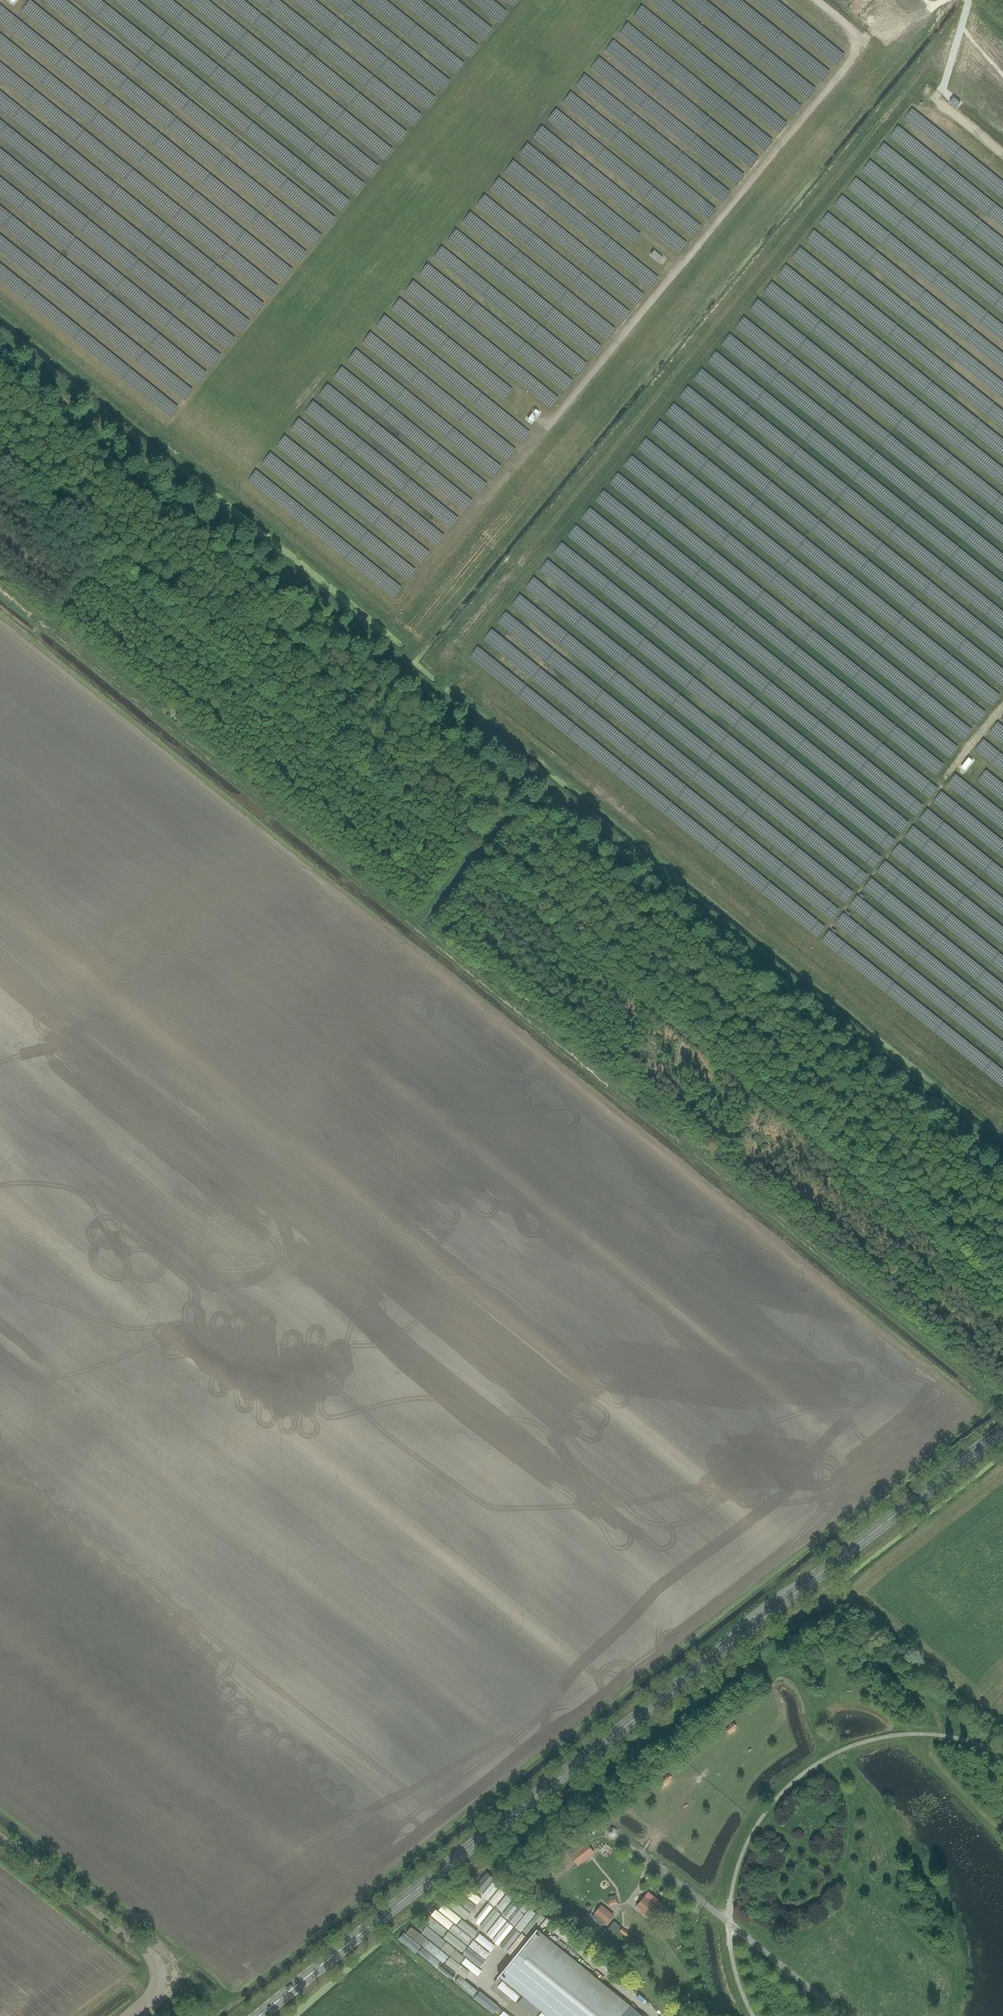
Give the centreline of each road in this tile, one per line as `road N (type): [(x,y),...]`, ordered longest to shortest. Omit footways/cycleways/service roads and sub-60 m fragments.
road 1 (track): [(0,472),(464,844),(489,811),(1002,1223)]
road 2 (primary): [(260,2015),(1002,1431)]
road 3 (unclassified): [(130,2015),(166,1983),(161,1956),(0,1831)]

